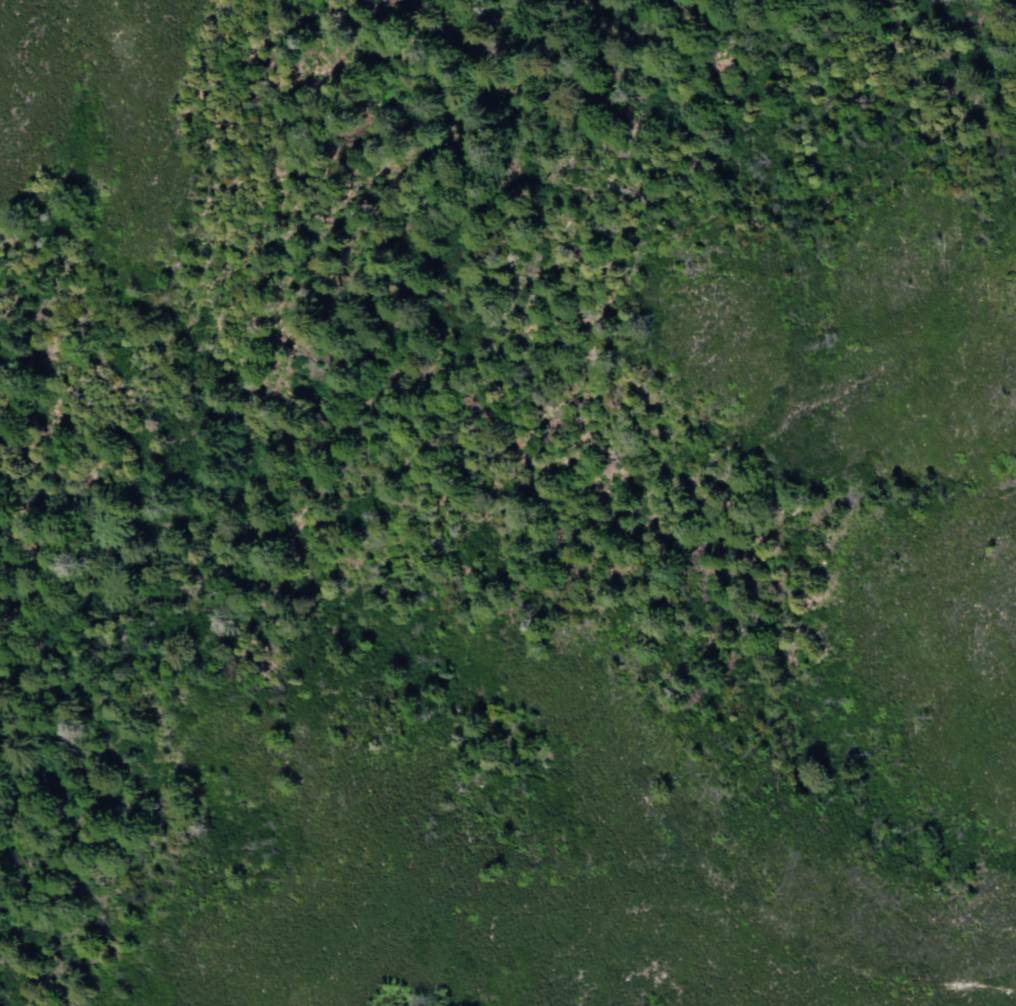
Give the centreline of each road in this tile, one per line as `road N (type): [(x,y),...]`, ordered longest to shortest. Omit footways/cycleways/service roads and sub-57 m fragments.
road 1 (track): [(499,0),(448,84),(478,213),(527,629),(637,745),(633,795),(716,878),(867,979),(1015,991)]

